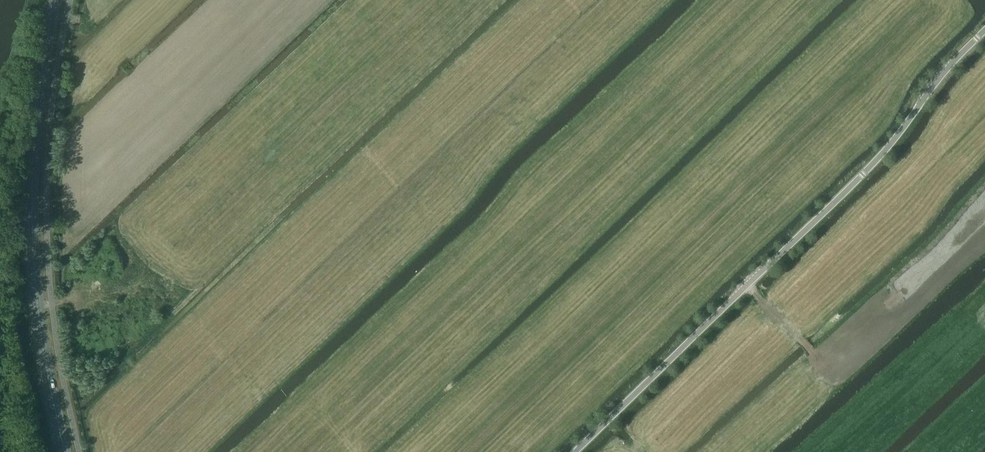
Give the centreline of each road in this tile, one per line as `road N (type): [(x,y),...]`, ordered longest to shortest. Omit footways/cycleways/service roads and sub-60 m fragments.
road 1 (unclassified): [(573,451),(874,162),(942,72),(984,30)]
road 2 (secondary): [(64,451),(34,249),(36,125),(56,0)]

